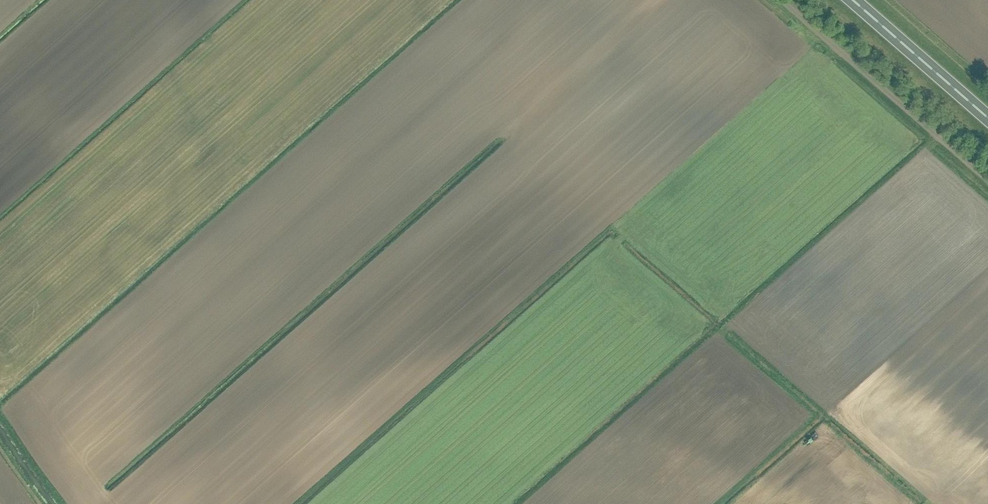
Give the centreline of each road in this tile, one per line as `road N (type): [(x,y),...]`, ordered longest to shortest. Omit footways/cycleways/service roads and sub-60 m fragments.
road 1 (unclassified): [(987,179),(782,0)]
road 2 (trunk): [(987,118),(853,0)]

